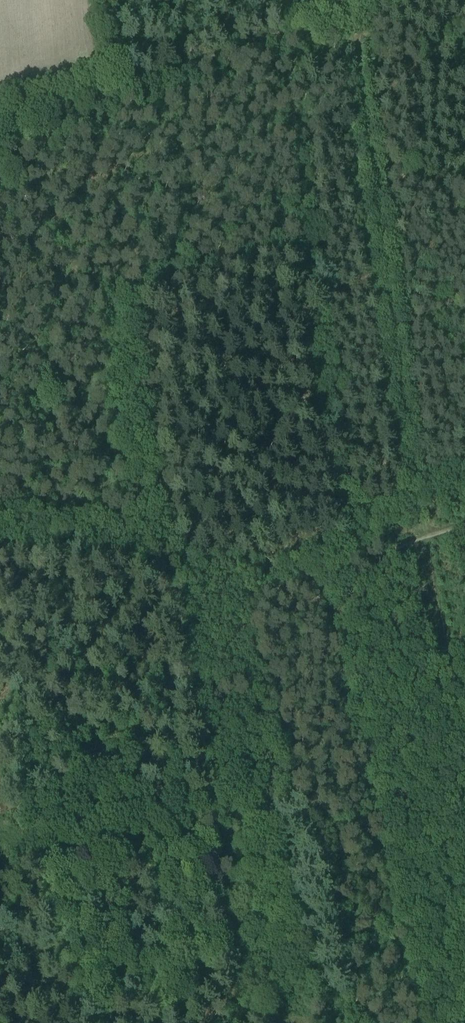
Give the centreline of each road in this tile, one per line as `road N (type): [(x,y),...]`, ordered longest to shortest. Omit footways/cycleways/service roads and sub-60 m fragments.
road 1 (track): [(0,890),(215,859),(139,297),(105,289),(85,253),(0,261)]
road 2 (track): [(464,525),(323,581),(233,595),(178,594),(120,564),(0,556)]
road 3 (track): [(348,13),(414,486)]
road 4 (unclassified): [(0,122),(385,0)]
road 5 (track): [(414,486),(464,733)]

